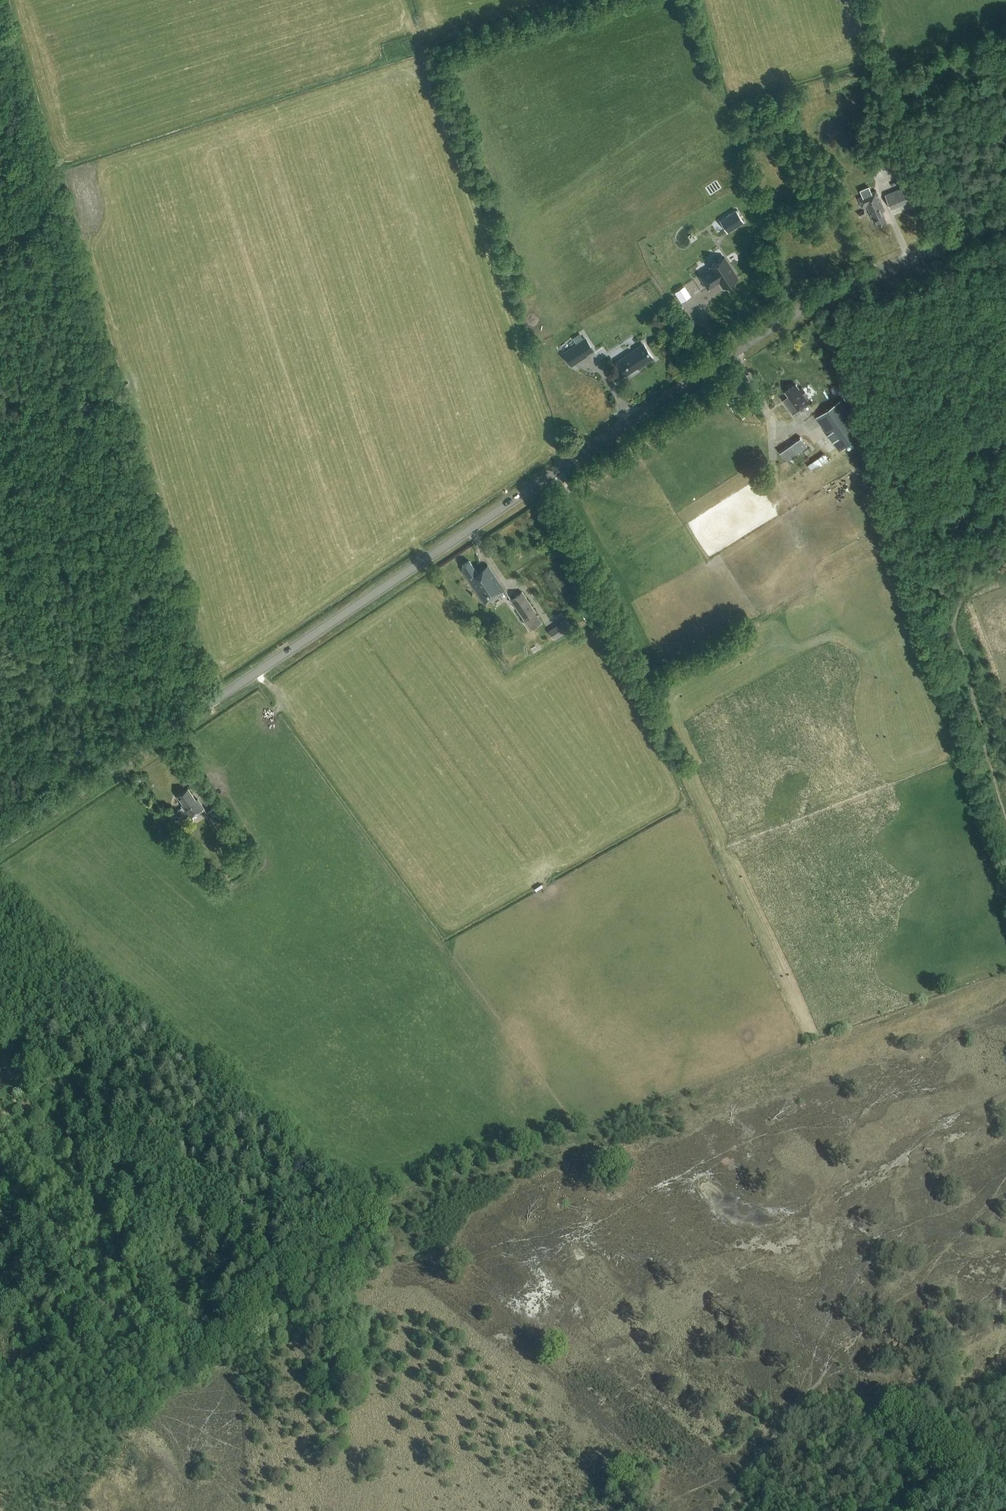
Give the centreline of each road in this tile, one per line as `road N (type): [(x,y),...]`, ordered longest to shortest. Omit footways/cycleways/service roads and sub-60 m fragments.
road 1 (tertiary): [(0,843),(778,324),(1005,221)]

